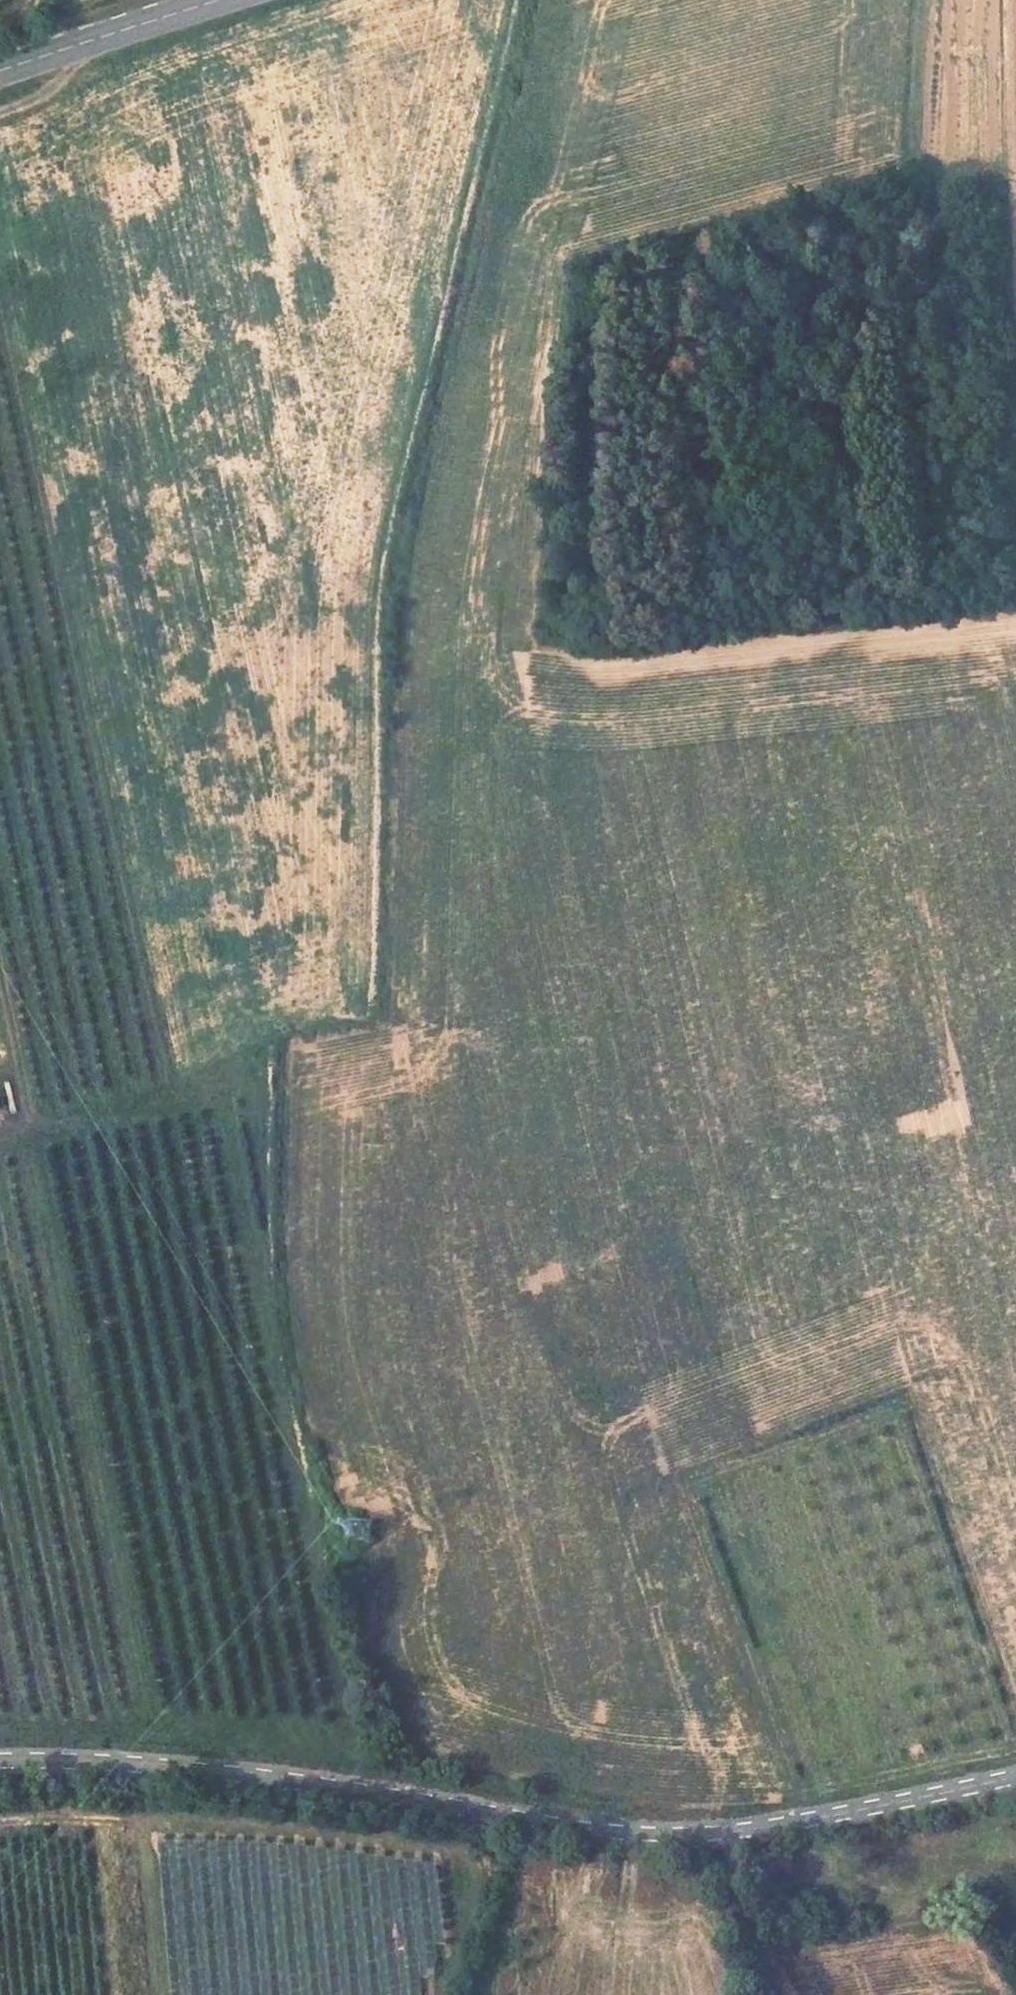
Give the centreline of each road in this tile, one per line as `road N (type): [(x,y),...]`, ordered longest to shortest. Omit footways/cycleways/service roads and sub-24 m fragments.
road 1 (tertiary): [(1015,1773),(735,1834),(151,1765),(0,1761)]
road 2 (track): [(735,1834),(769,1956),(979,1934),(1008,1994)]
road 3 (secondary): [(0,71),(220,0)]
road 4 (track): [(925,0),(911,172)]

